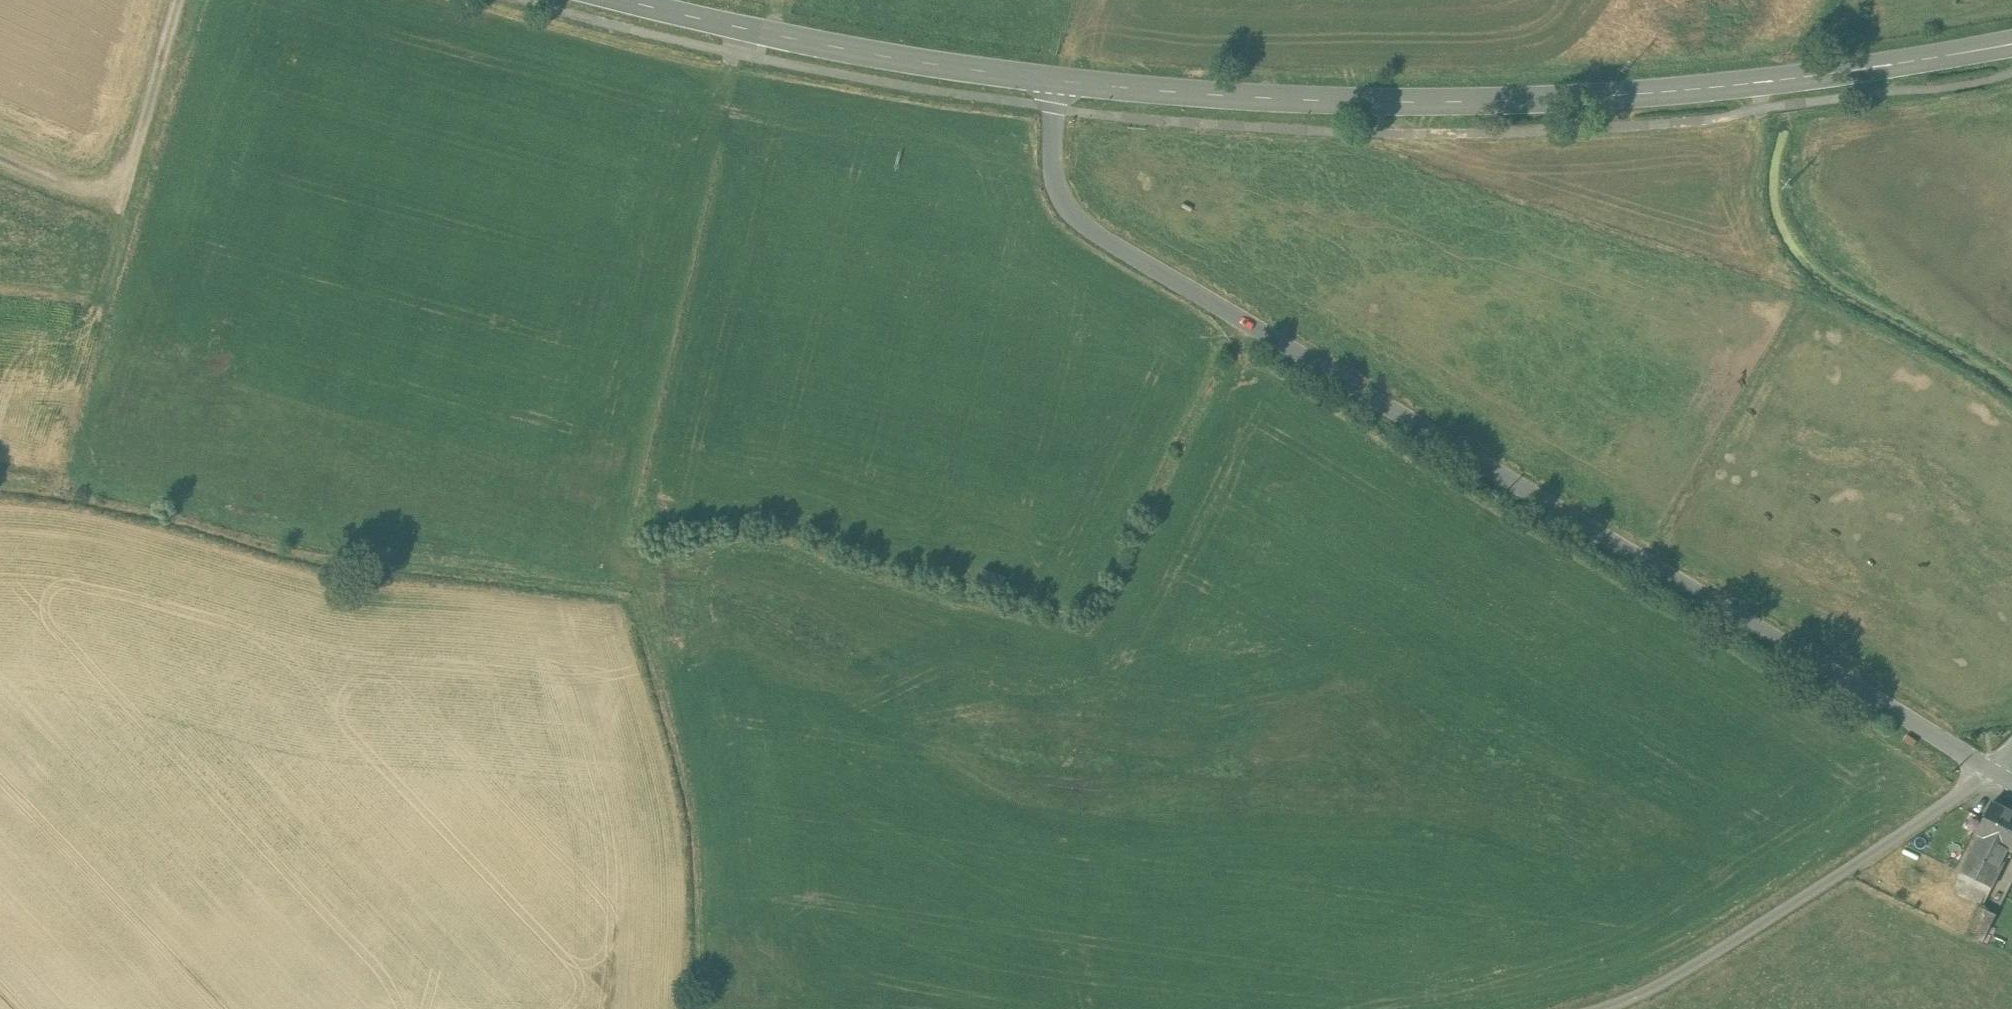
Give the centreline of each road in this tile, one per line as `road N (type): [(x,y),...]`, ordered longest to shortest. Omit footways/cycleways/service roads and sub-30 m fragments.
road 1 (unclassified): [(1055,81),(1055,185),(1084,227),(1988,773)]
road 2 (tertiary): [(2011,44),(1614,96),(1320,100),(1055,81)]
road 3 (tertiary): [(1055,81),(781,36),(624,0)]
road 4 (track): [(104,185),(120,216),(99,304)]

